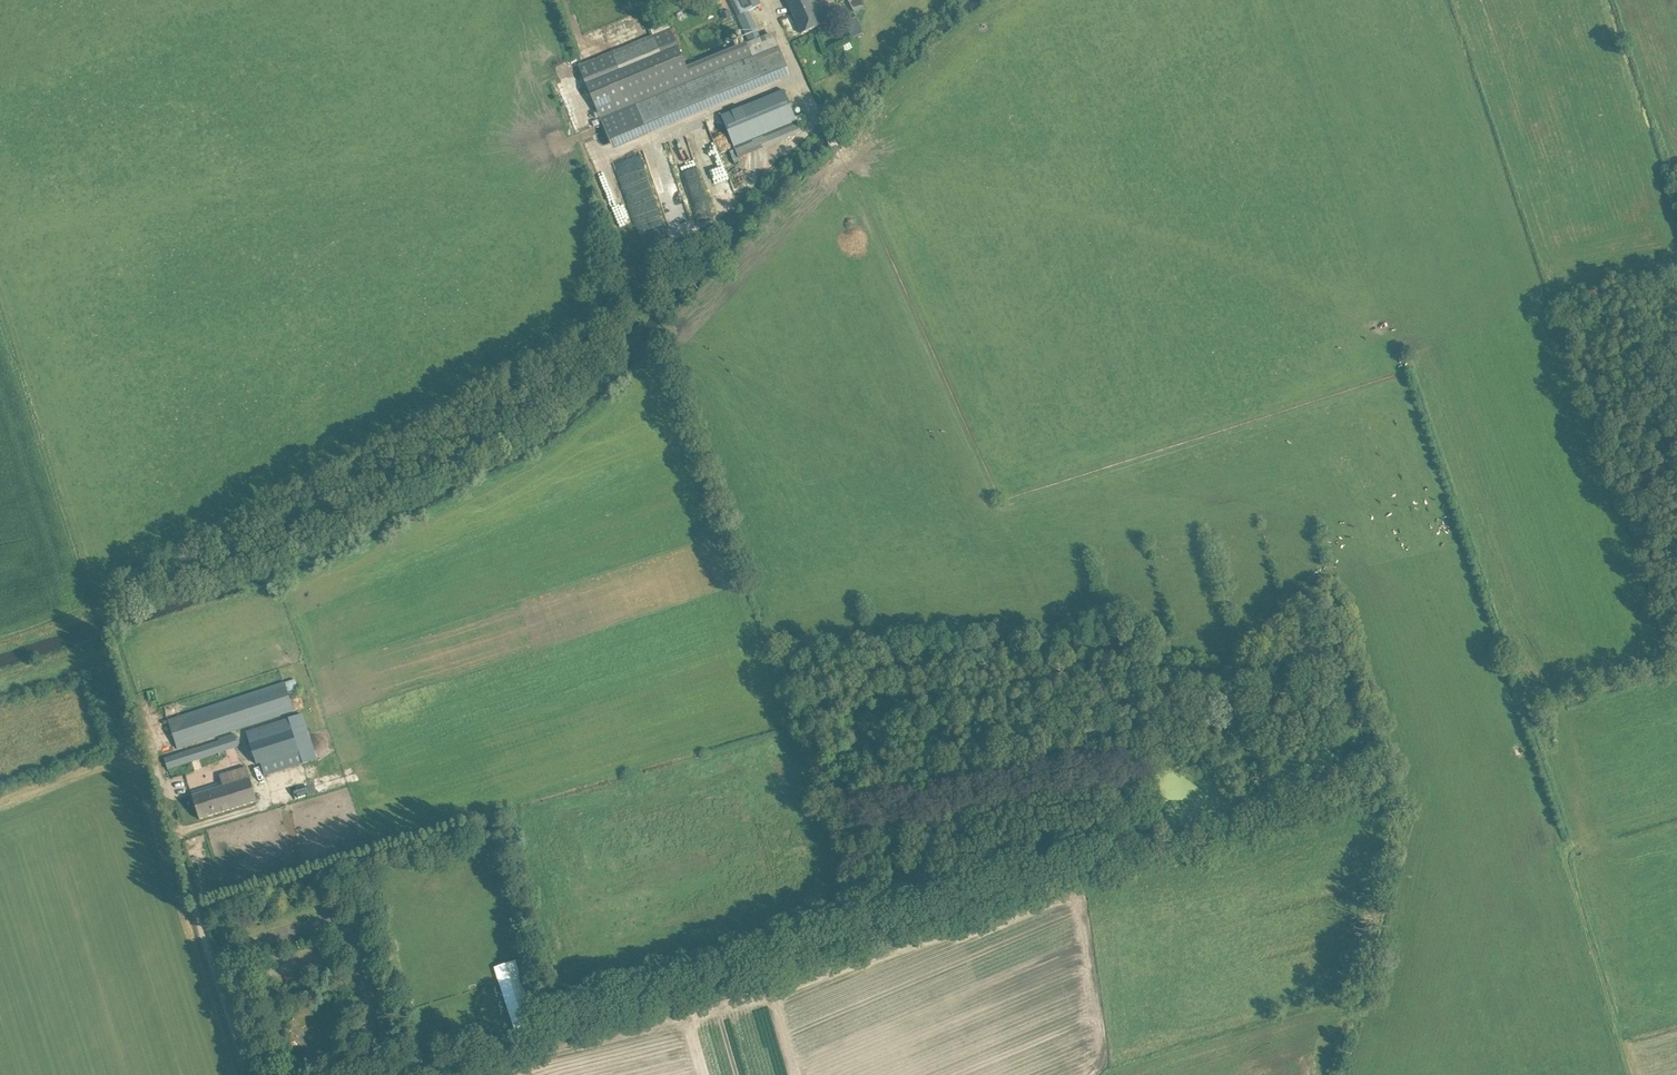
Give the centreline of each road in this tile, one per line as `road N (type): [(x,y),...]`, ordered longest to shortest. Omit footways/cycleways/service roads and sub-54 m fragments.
road 1 (track): [(196,903),(115,644)]
road 2 (unclassified): [(820,115),(766,0)]

